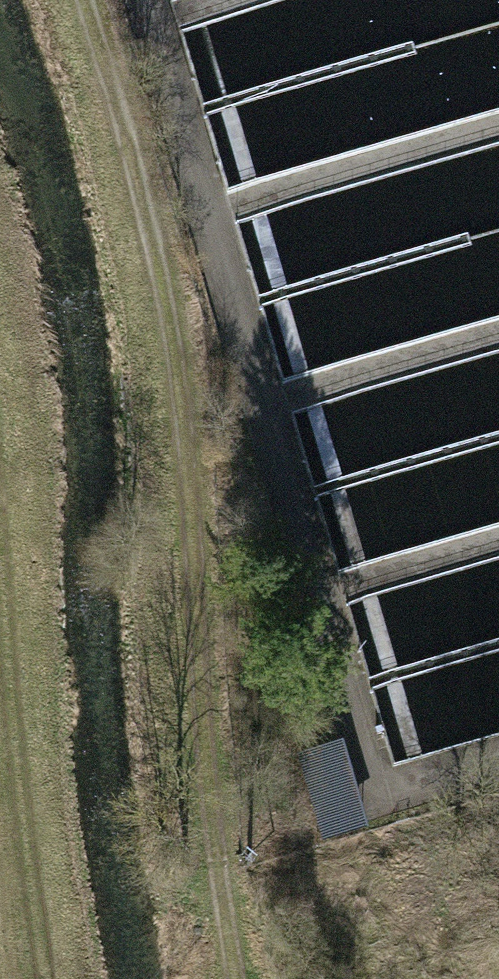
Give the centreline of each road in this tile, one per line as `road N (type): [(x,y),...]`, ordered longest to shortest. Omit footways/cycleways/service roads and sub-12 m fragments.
road 1 (track): [(238,978),(219,879),(188,525),(145,208),(67,0)]
road 2 (track): [(498,768),(399,798),(369,789),(151,0)]

